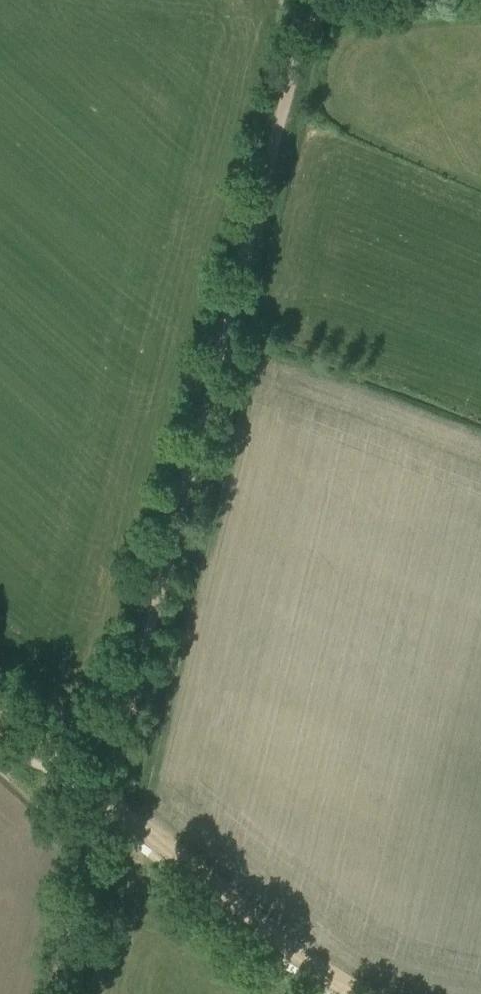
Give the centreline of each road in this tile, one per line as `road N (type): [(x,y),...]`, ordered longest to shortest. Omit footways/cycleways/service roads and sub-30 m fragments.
road 1 (track): [(313,0),(104,808)]
road 2 (track): [(344,993),(281,960),(104,808)]
road 3 (track): [(104,808),(58,993)]
road 4 (track): [(104,808),(0,713)]

